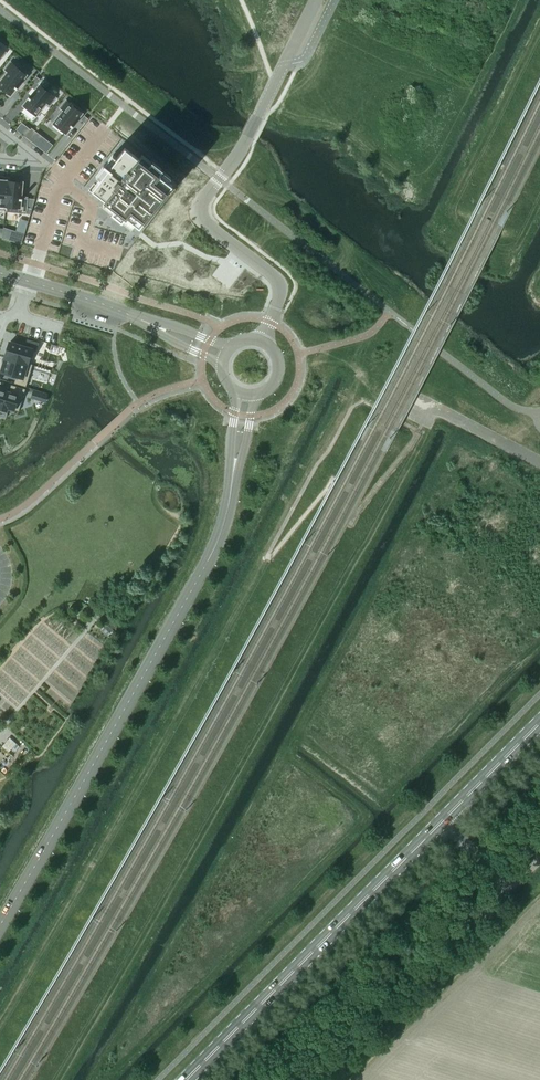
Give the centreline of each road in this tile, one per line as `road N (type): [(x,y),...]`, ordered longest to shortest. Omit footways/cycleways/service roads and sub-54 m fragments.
road 1 (tertiary): [(236,467),(201,575),(0,927)]
road 2 (primary): [(183,1079),(539,721)]
road 3 (unclassified): [(263,341),(281,286),(205,224),(201,205),(320,0)]
road 4 (track): [(309,1079),(335,1064),(511,886)]
road 5 (residential): [(104,130),(61,183),(28,283)]
road 6 (tertiary): [(28,283),(159,327)]

